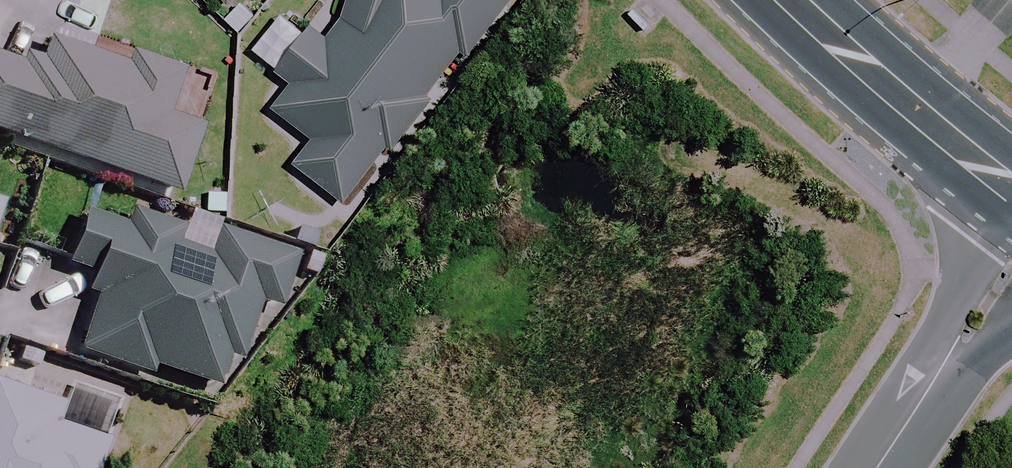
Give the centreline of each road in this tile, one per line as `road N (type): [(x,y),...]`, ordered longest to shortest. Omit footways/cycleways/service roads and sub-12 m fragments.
road 1 (secondary): [(1011,188),(794,0)]
road 2 (tertiary): [(877,467),(1011,271)]

